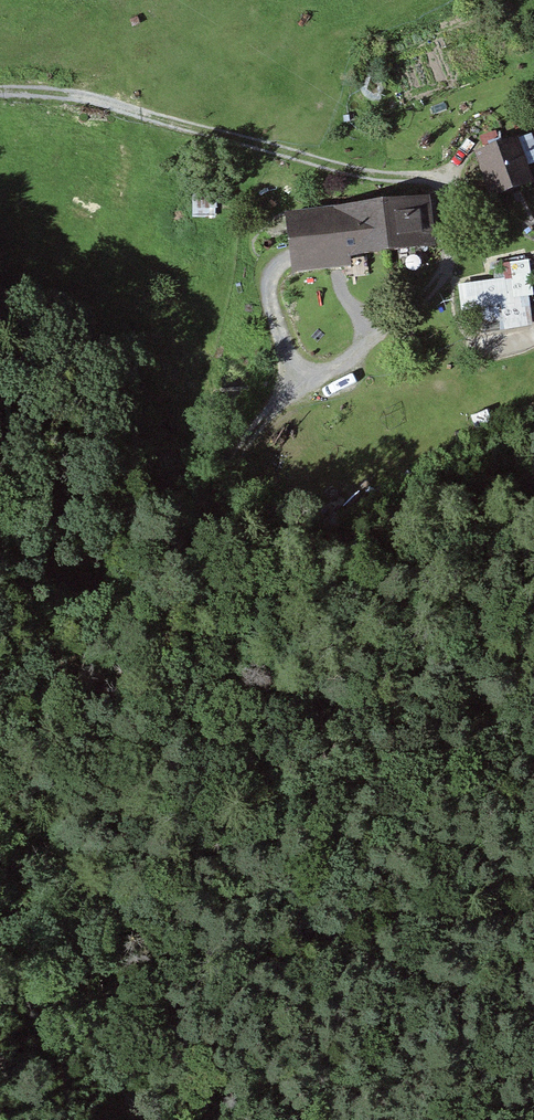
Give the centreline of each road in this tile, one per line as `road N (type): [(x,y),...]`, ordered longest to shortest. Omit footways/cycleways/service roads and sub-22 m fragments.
road 1 (track): [(293,380),(251,434),(219,498),(176,686),(191,737),(239,777),(318,786),(533,747)]
road 2 (track): [(0,93),(78,94),(398,180),(436,181),(452,206),(454,248),(440,283),(348,364),(293,380)]
road 3 (track): [(533,873),(228,954),(161,943),(0,811)]

